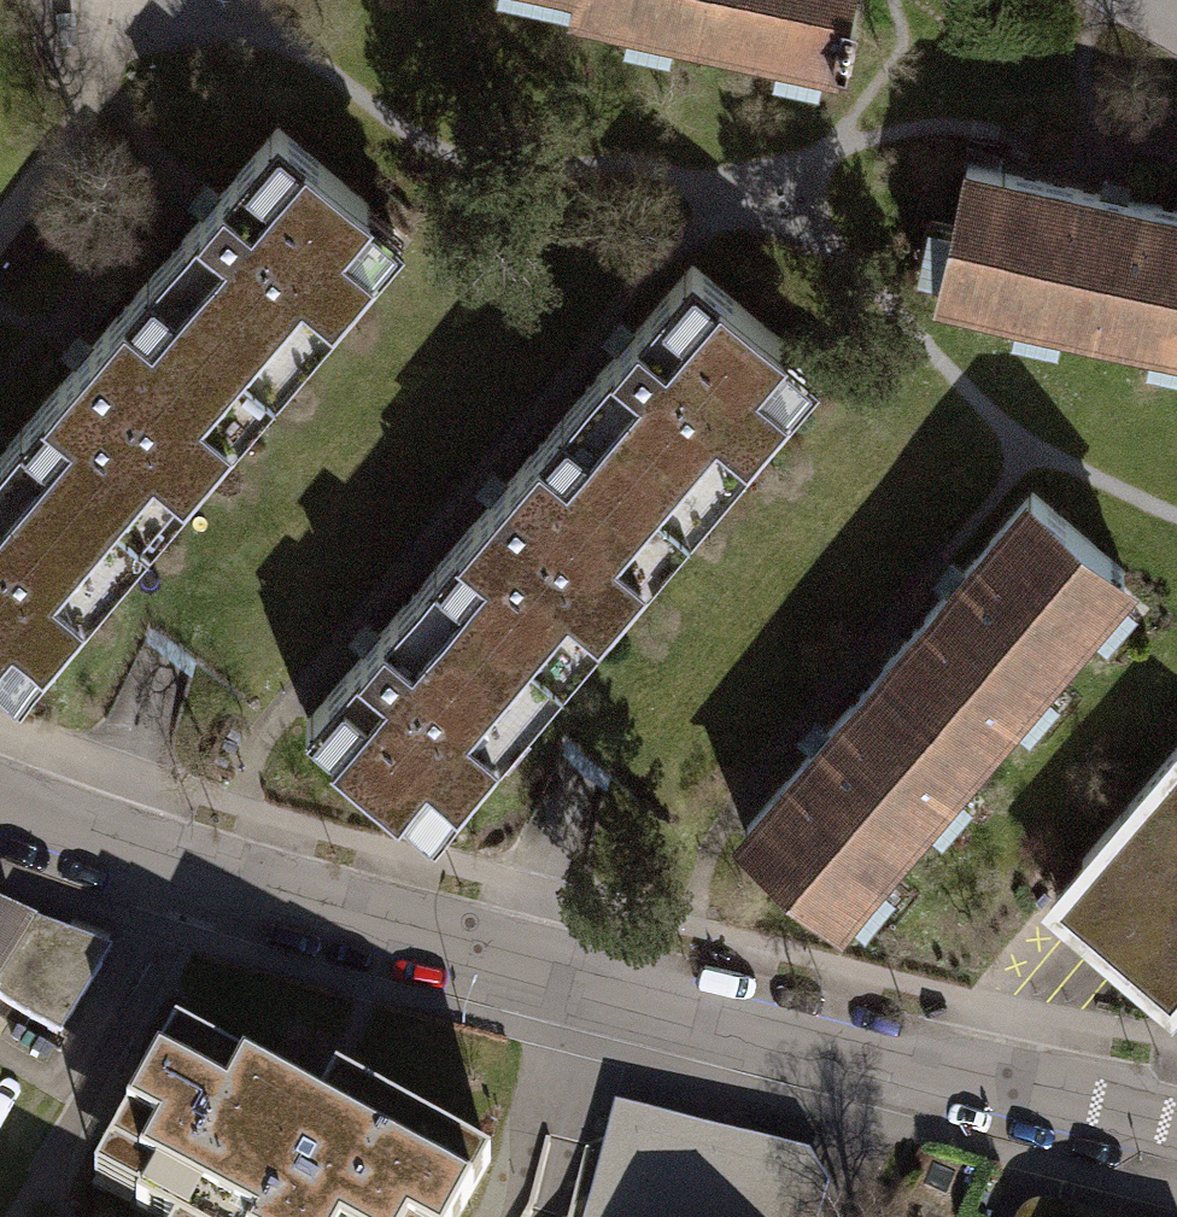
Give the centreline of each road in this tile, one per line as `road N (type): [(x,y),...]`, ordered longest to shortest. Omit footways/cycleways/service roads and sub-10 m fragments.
road 1 (residential): [(0,810),(195,876),(644,998),(1176,1124)]

